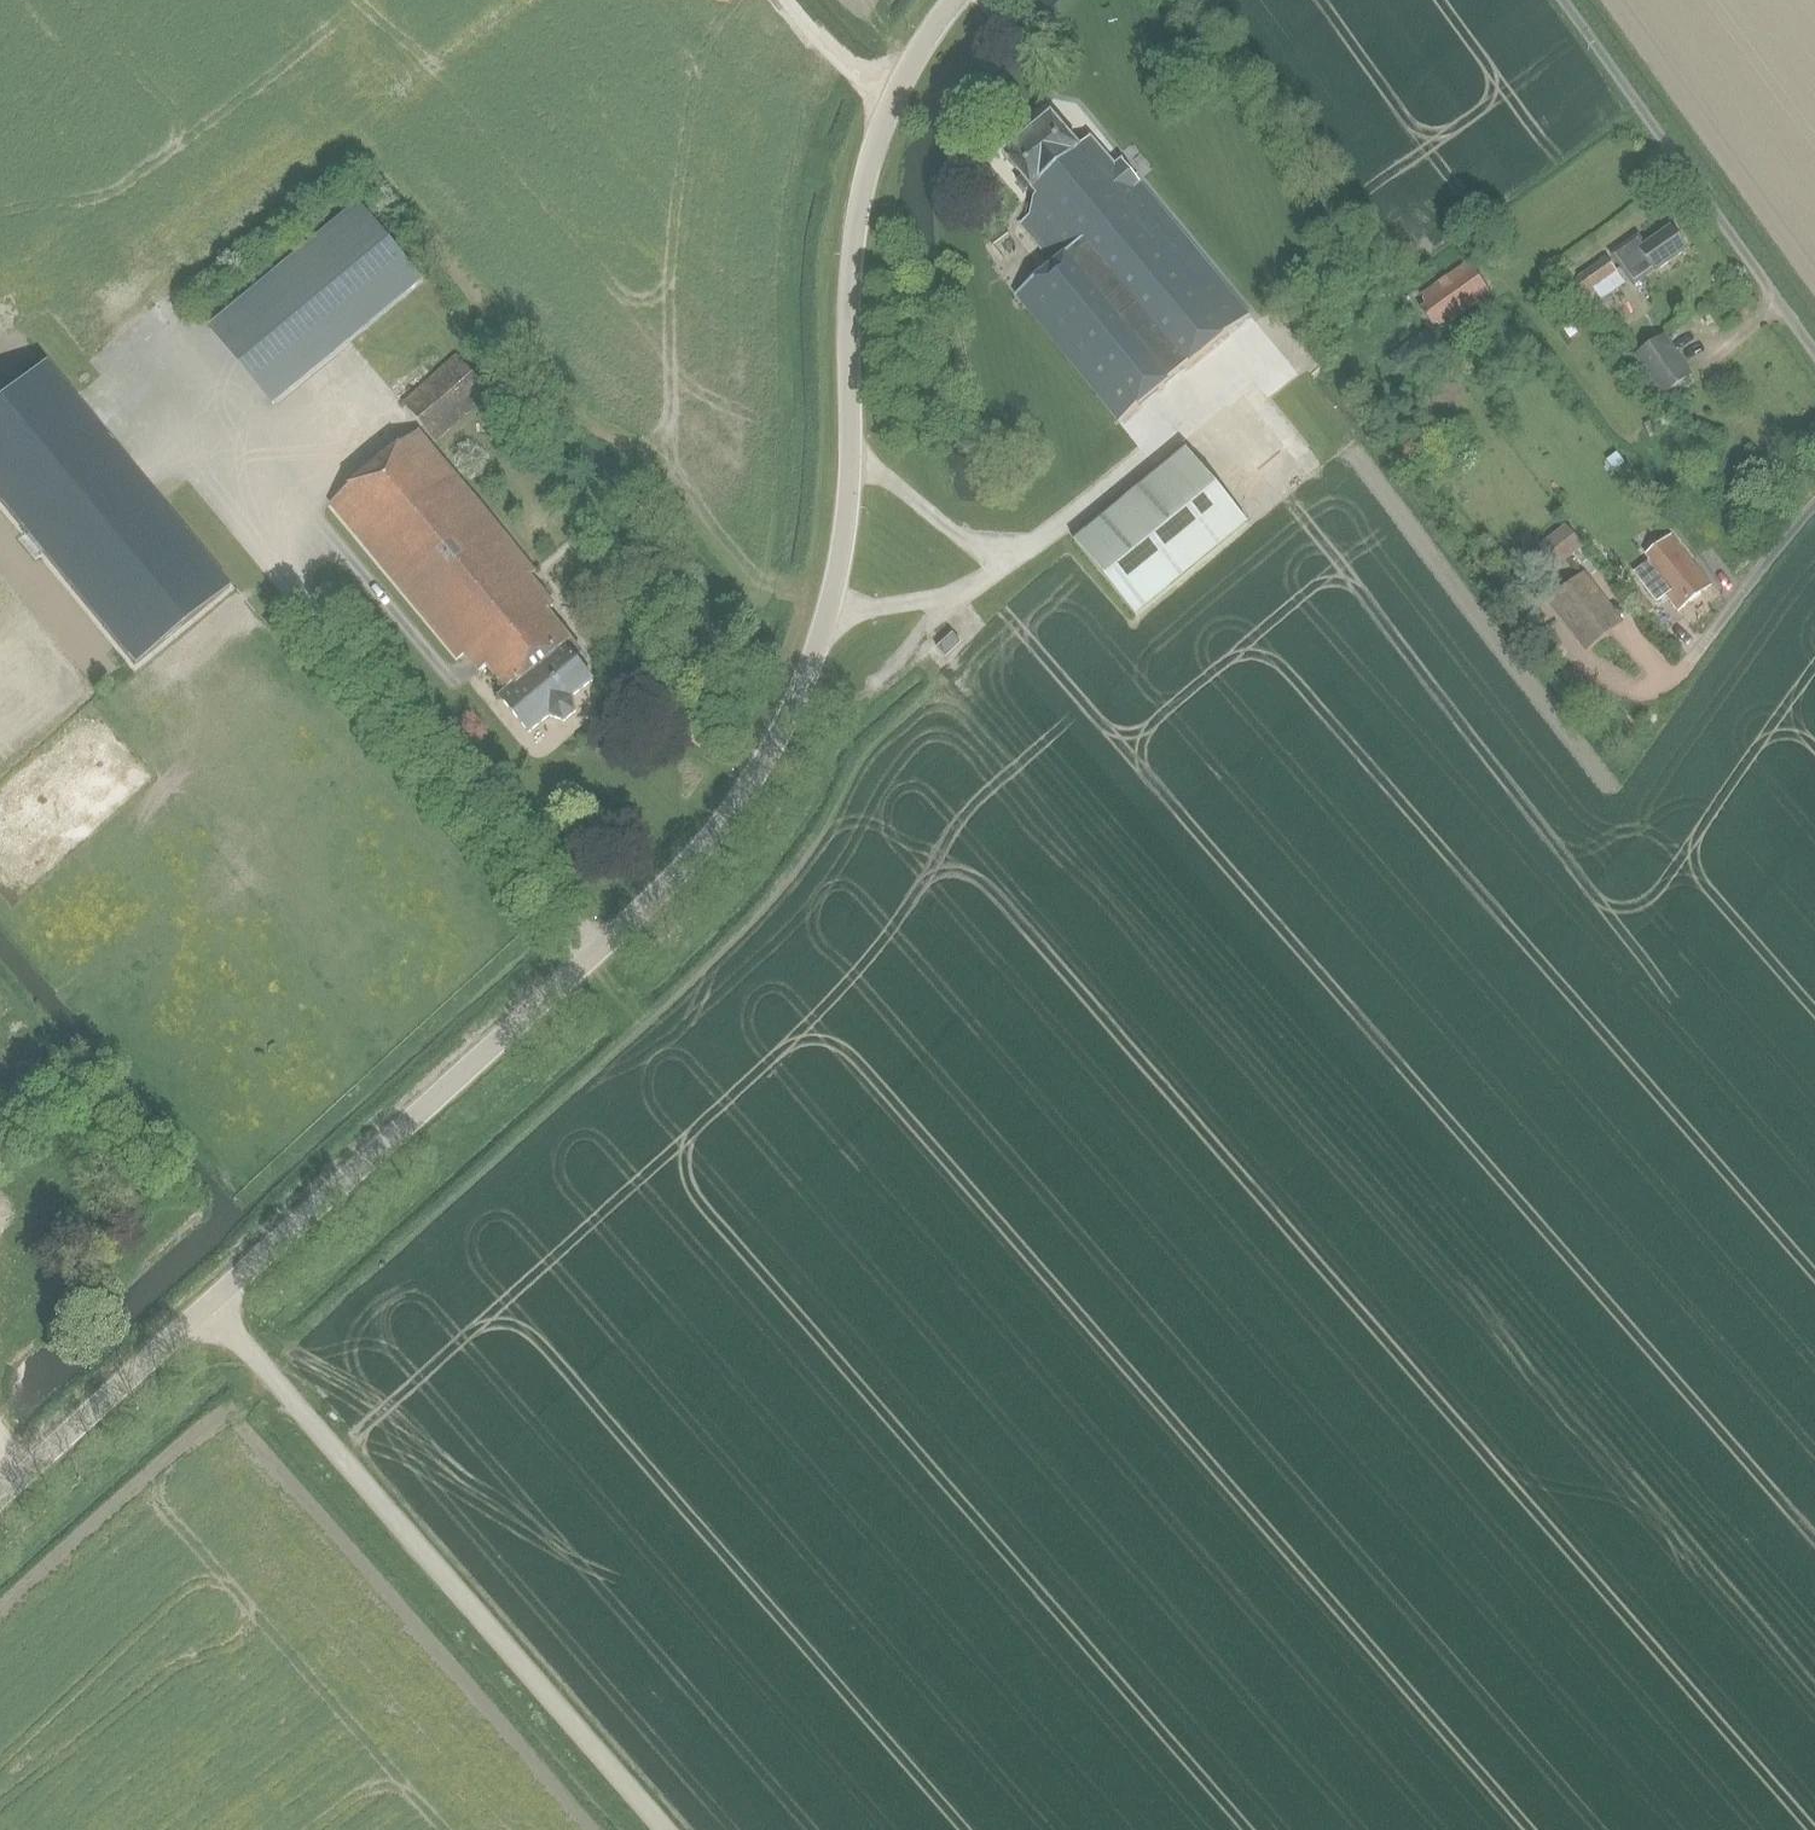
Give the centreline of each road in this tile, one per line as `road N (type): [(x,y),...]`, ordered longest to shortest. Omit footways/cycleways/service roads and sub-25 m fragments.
road 1 (tertiary): [(0,1495),(592,954),(700,847),(749,778),(805,675),(841,539),(848,221),(882,113),(924,35),(957,0)]
road 2 (residential): [(1814,370),(1551,0)]
road 3 (residential): [(1660,690),(1814,498)]
road 4 (track): [(774,0),(882,113)]

